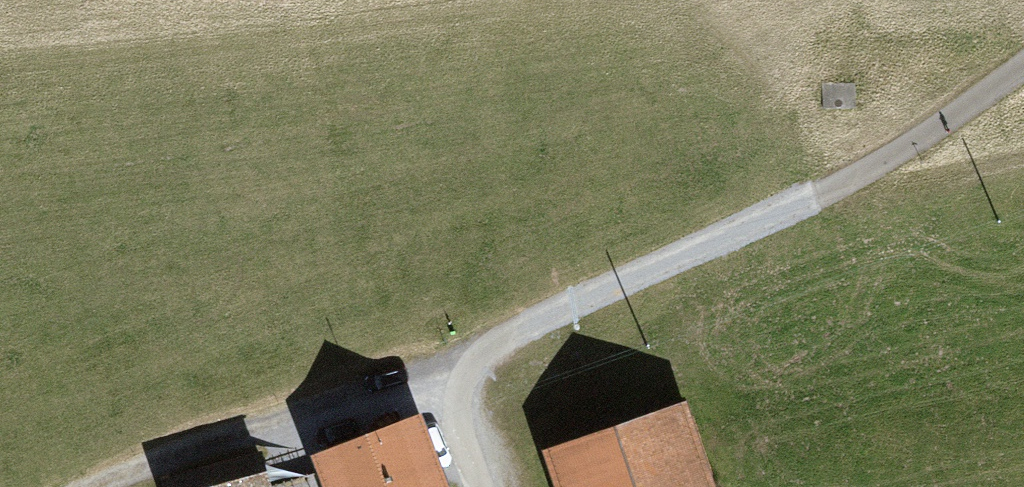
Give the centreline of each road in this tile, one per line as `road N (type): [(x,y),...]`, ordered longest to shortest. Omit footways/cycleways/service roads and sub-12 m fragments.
road 1 (track): [(479,486),(461,440),(458,389),(488,349),(833,188)]
road 2 (track): [(94,486),(195,448),(413,384),(458,389)]
road 3 (track): [(833,188),(1023,64)]
road 4 (track): [(833,188),(933,177),(1023,152)]

